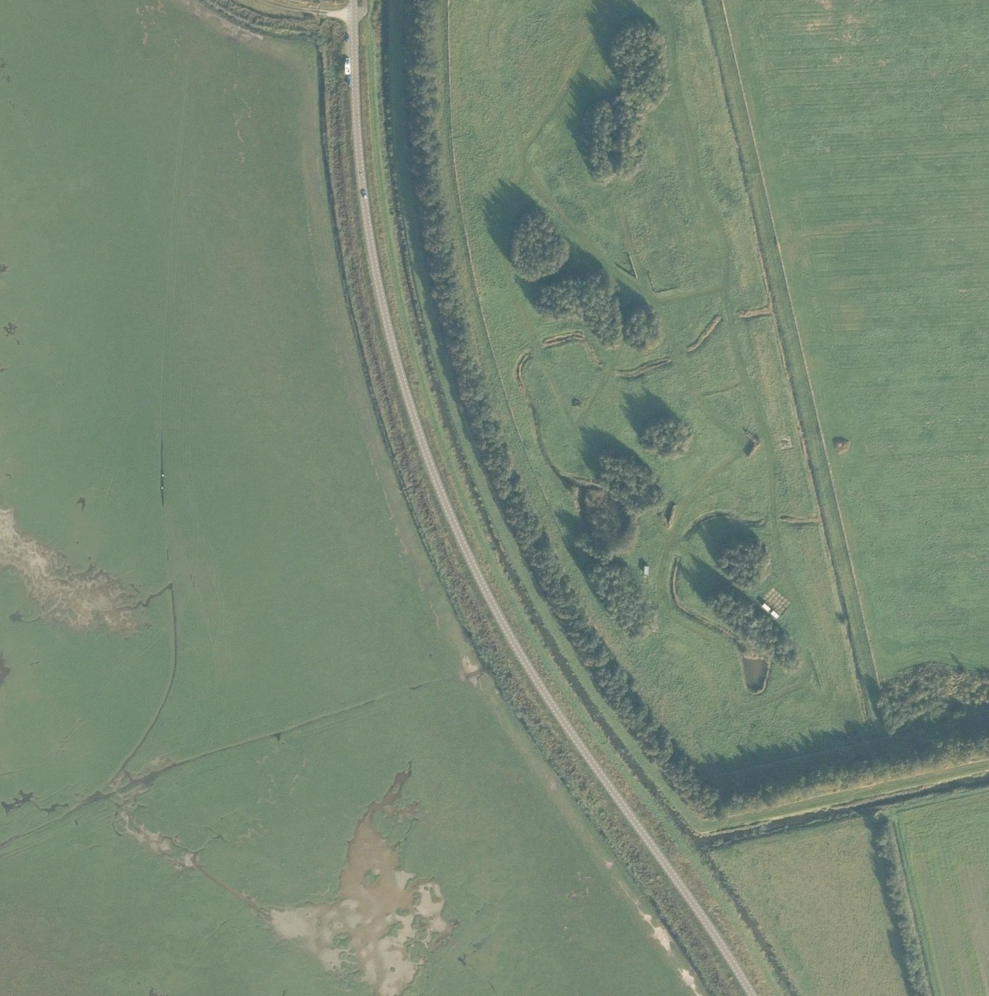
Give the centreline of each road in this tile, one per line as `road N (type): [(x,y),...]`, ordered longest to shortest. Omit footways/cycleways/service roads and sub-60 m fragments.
road 1 (track): [(398,0),(398,109),(439,354),(485,493),(619,727),(702,828),(988,763)]
road 2 (unclassified): [(752,995),(552,713),(475,576),(433,478),(368,237),(353,0)]

